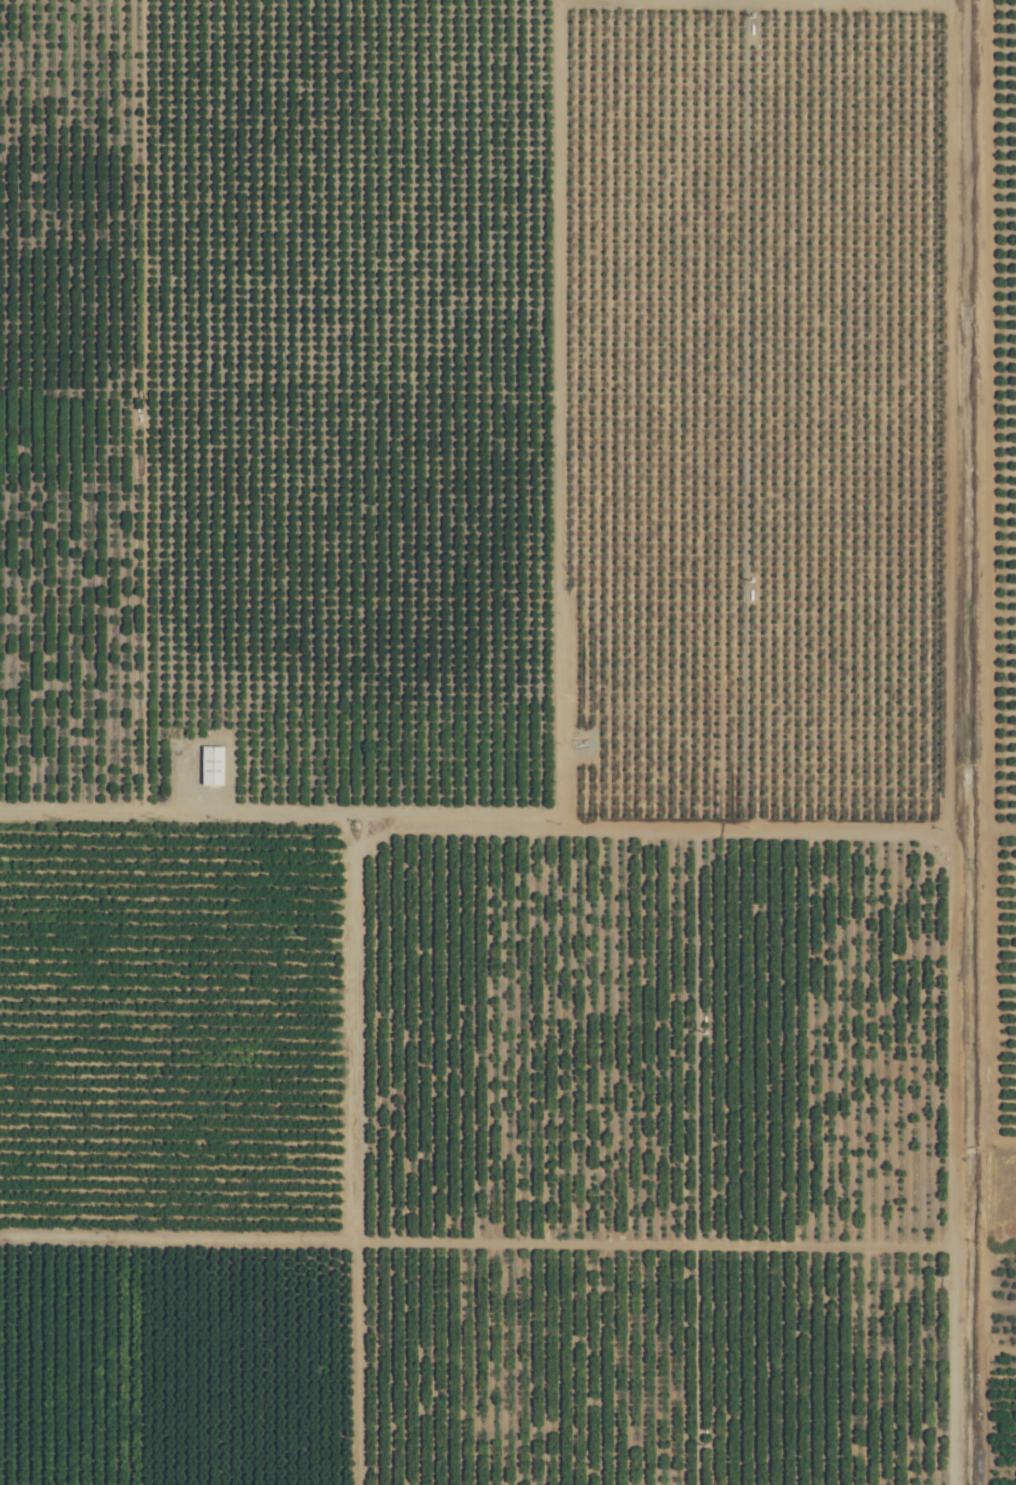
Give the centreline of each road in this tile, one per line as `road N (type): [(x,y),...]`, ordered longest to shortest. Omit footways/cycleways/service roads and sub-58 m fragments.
road 1 (residential): [(0,817),(189,815)]

